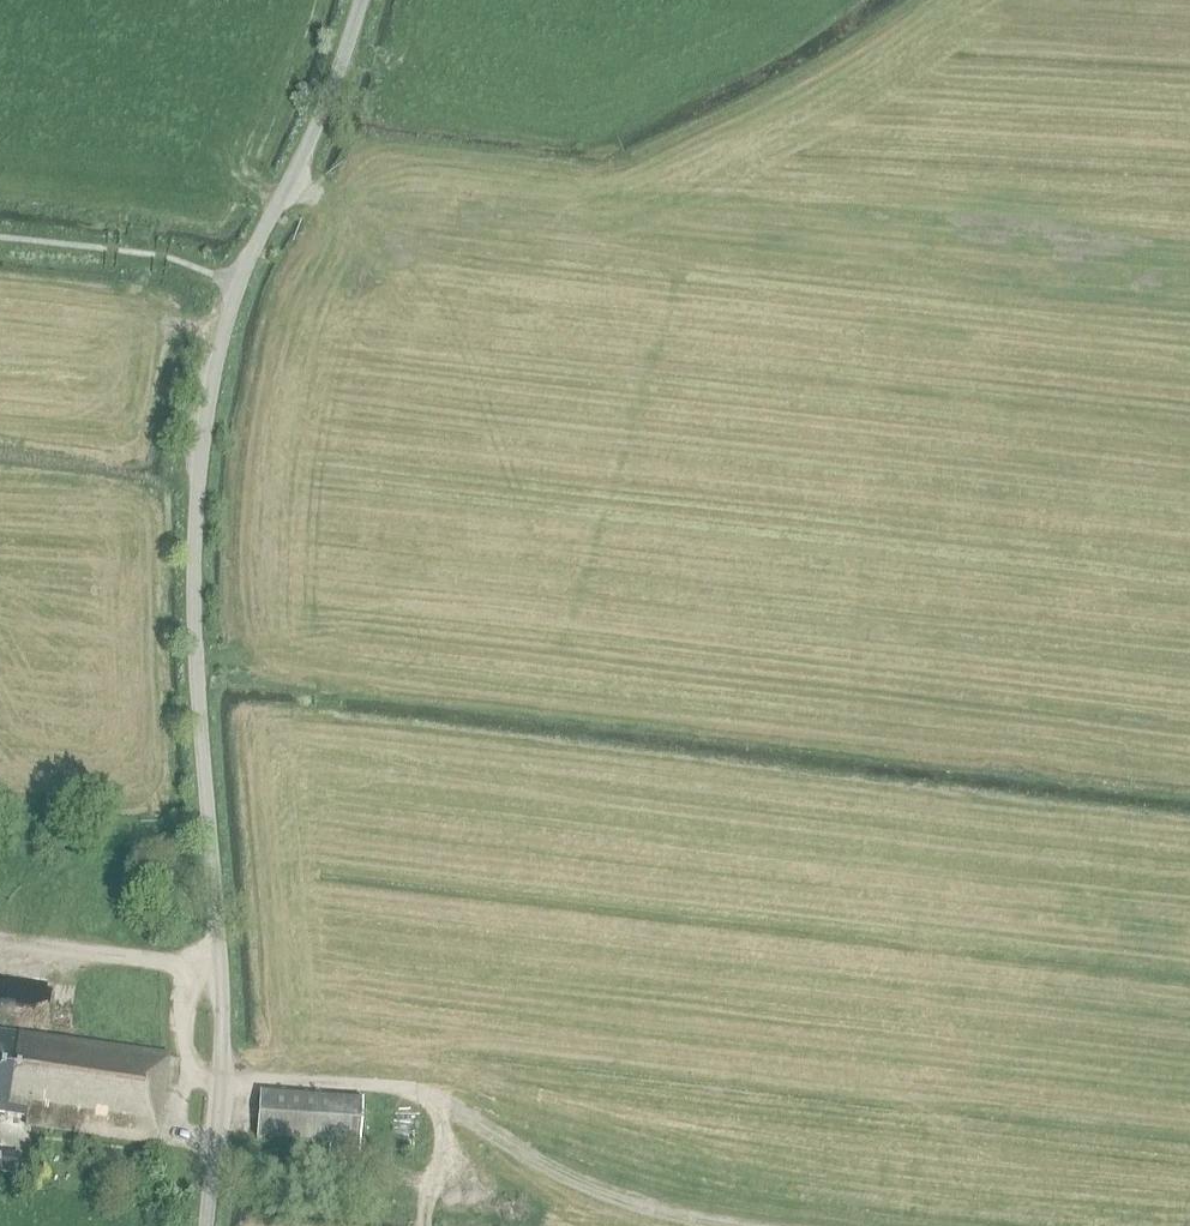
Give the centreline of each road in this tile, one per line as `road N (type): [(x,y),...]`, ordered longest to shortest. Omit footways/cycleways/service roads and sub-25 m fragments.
road 1 (unclassified): [(206,1225),(223,1072),(193,597),(206,412),(238,284),(318,122),(361,0)]

